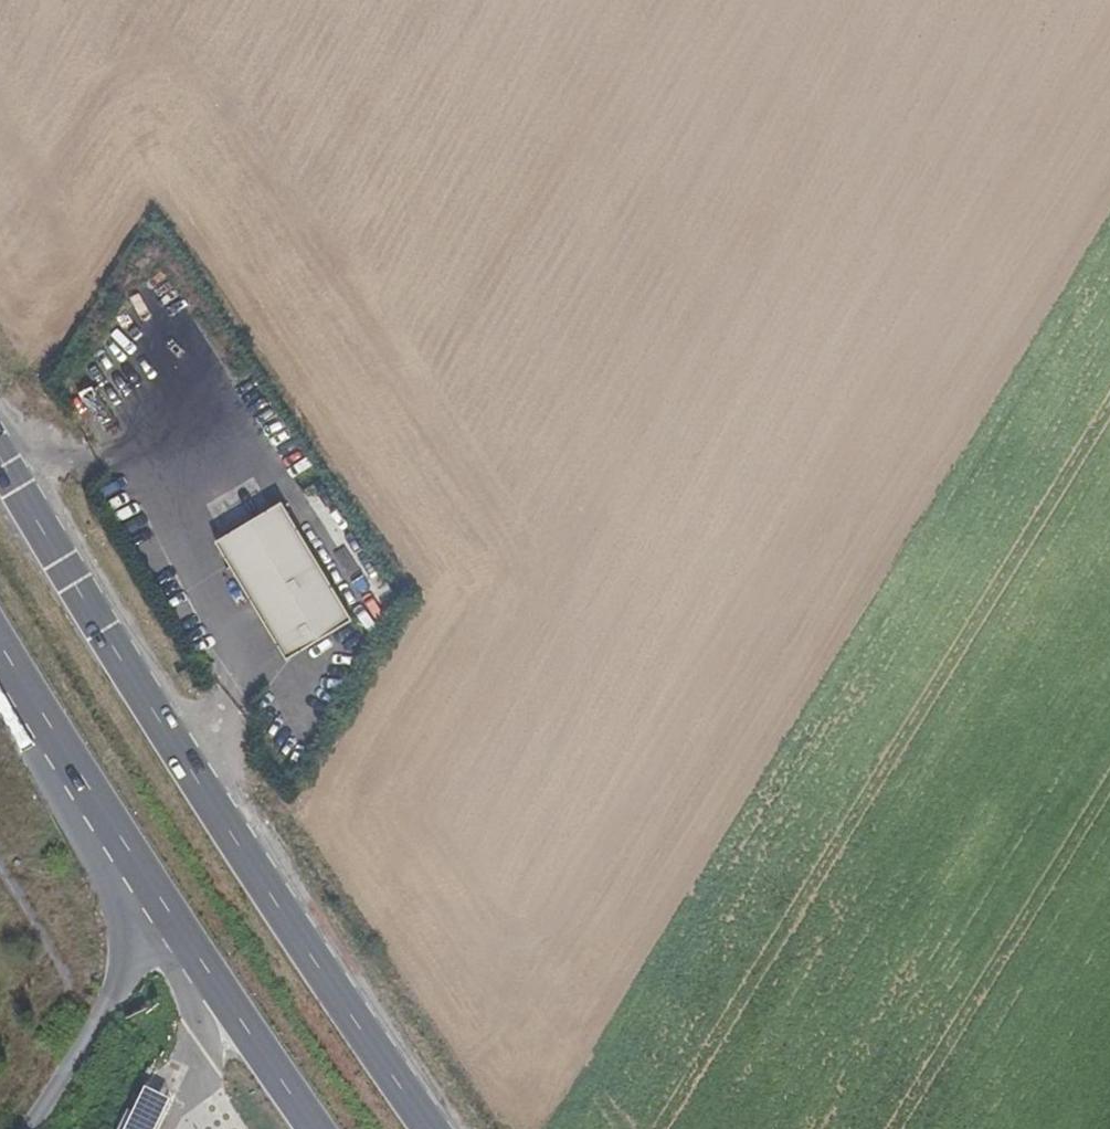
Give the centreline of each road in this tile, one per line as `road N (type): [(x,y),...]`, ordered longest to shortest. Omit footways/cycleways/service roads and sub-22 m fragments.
road 1 (primary): [(427,1128),(292,934),(0,465)]
road 2 (primary): [(0,641),(318,1128)]
road 3 (unclassified): [(0,693),(127,940),(126,967),(107,1011),(34,1128)]
road 4 (track): [(0,435),(113,255)]

